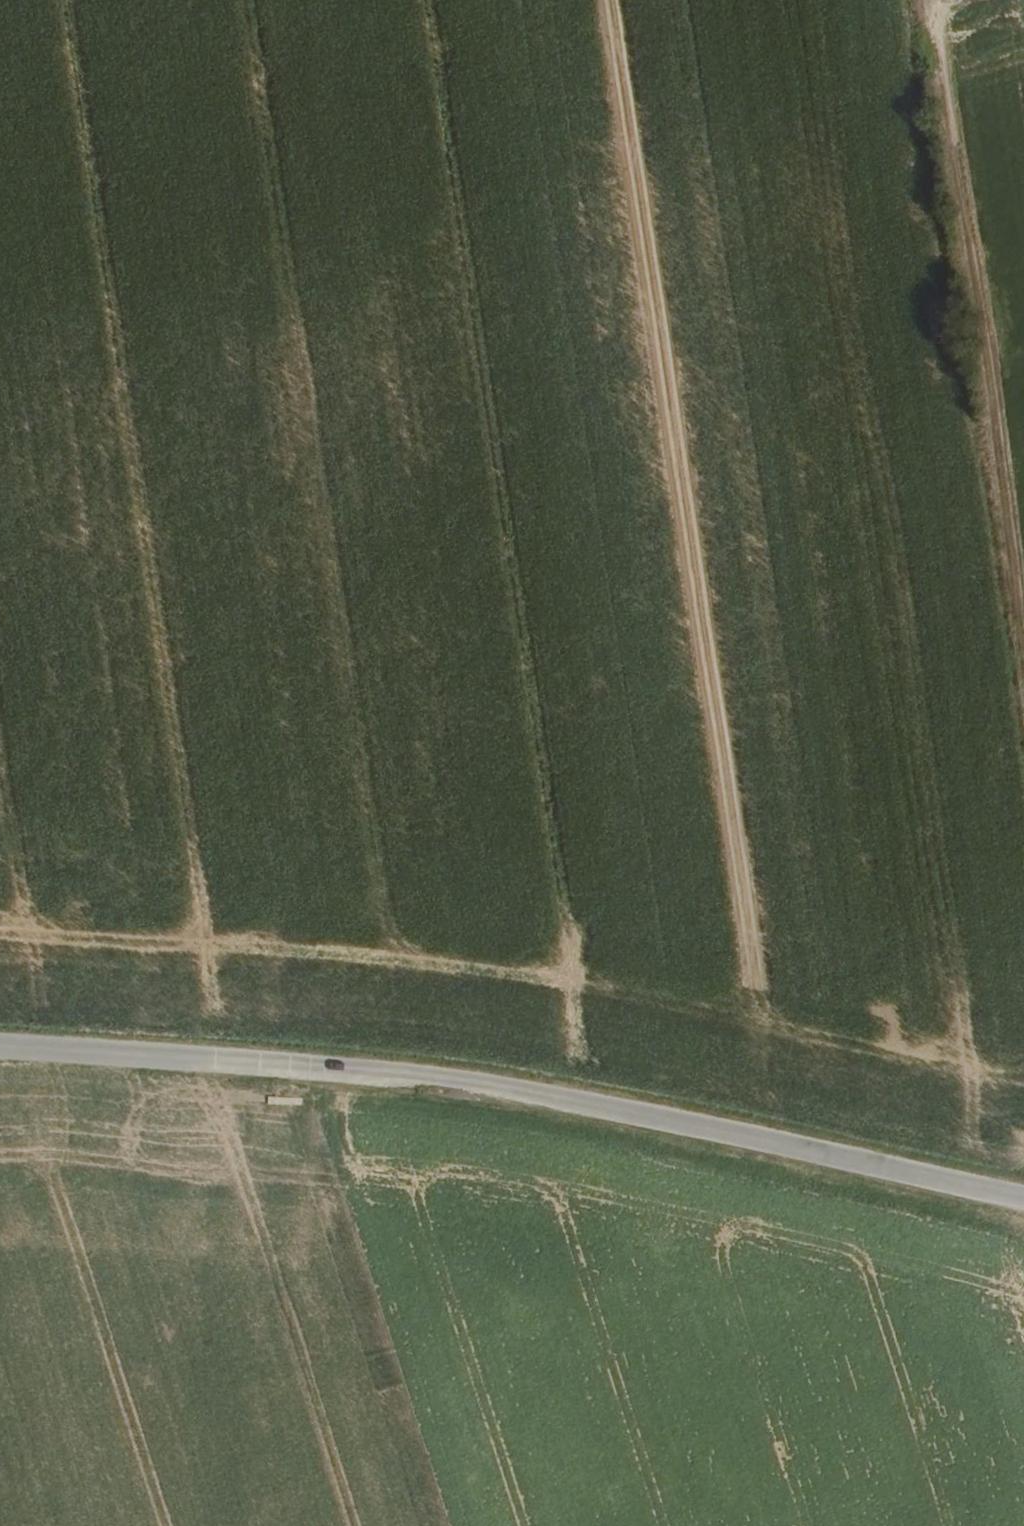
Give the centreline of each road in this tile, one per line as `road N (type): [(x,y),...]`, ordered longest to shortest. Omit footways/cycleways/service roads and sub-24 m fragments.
road 1 (unclassified): [(0,1043),(301,1065),(561,1096),(1023,1200)]
road 2 (track): [(1023,661),(922,0)]

